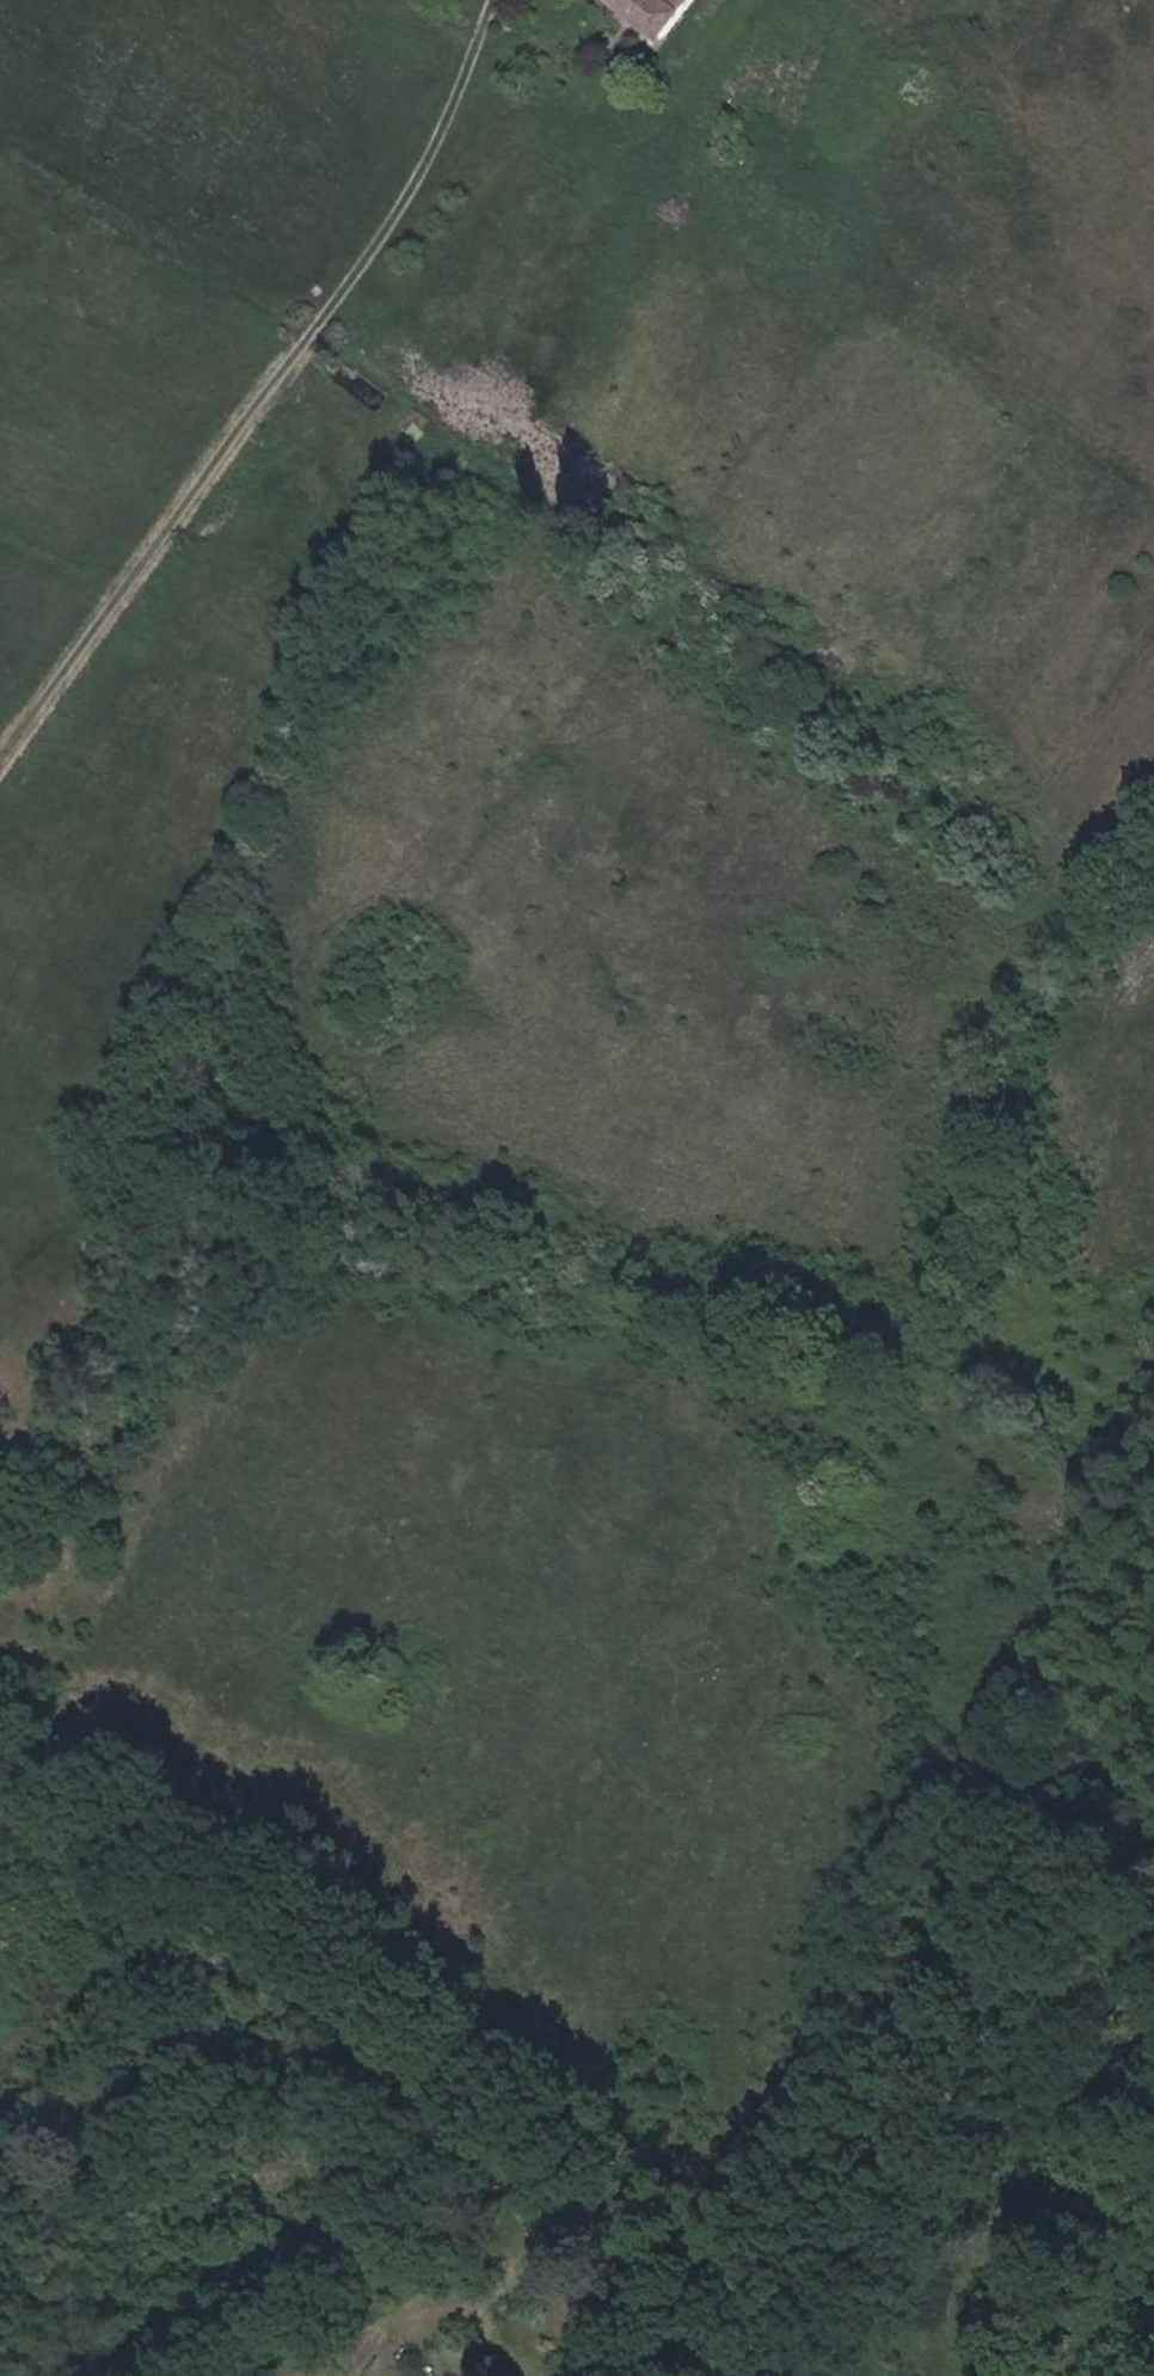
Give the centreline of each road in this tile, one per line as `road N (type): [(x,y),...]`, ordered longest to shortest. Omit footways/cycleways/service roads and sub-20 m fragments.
road 1 (track): [(0,756),(436,157),(480,34),(481,0)]

